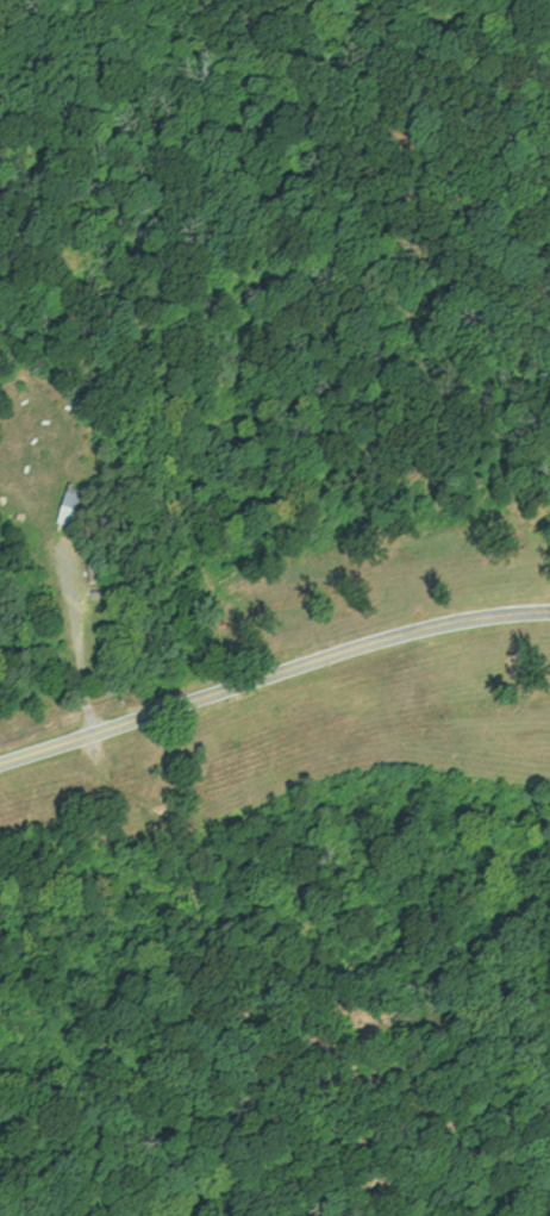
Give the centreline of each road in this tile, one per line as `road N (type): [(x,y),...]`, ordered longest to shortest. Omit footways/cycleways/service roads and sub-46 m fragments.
road 1 (residential): [(549,615),(439,626),(0,769)]

